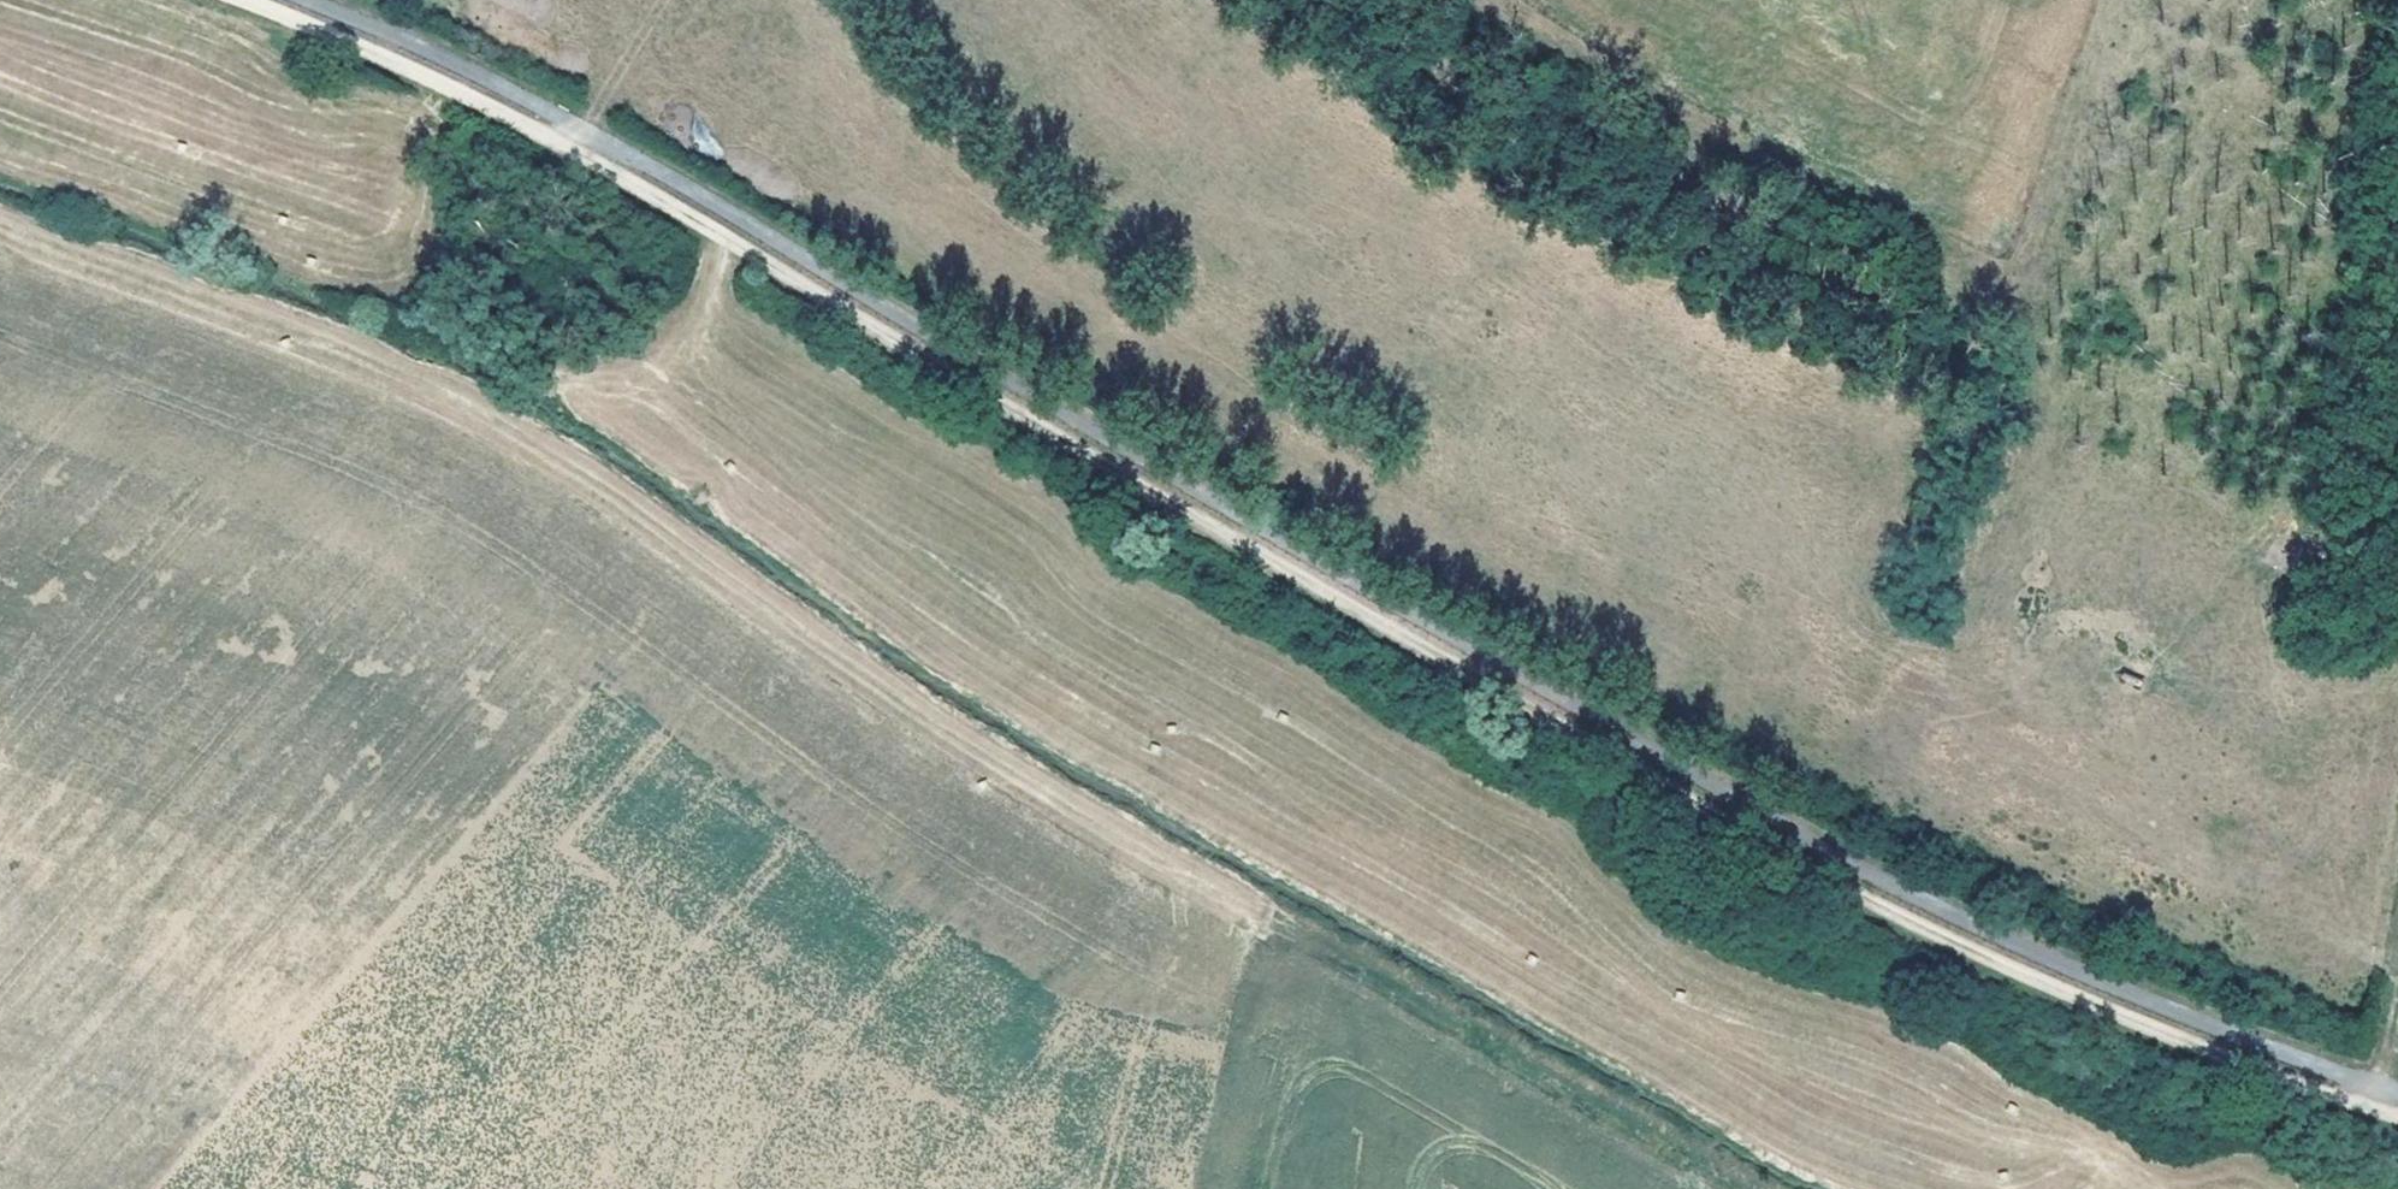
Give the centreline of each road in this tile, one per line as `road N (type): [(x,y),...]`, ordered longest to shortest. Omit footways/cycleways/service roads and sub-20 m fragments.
road 1 (track): [(2397,1117),(2023,974),(1805,861),(570,151),(433,81),(240,0)]

